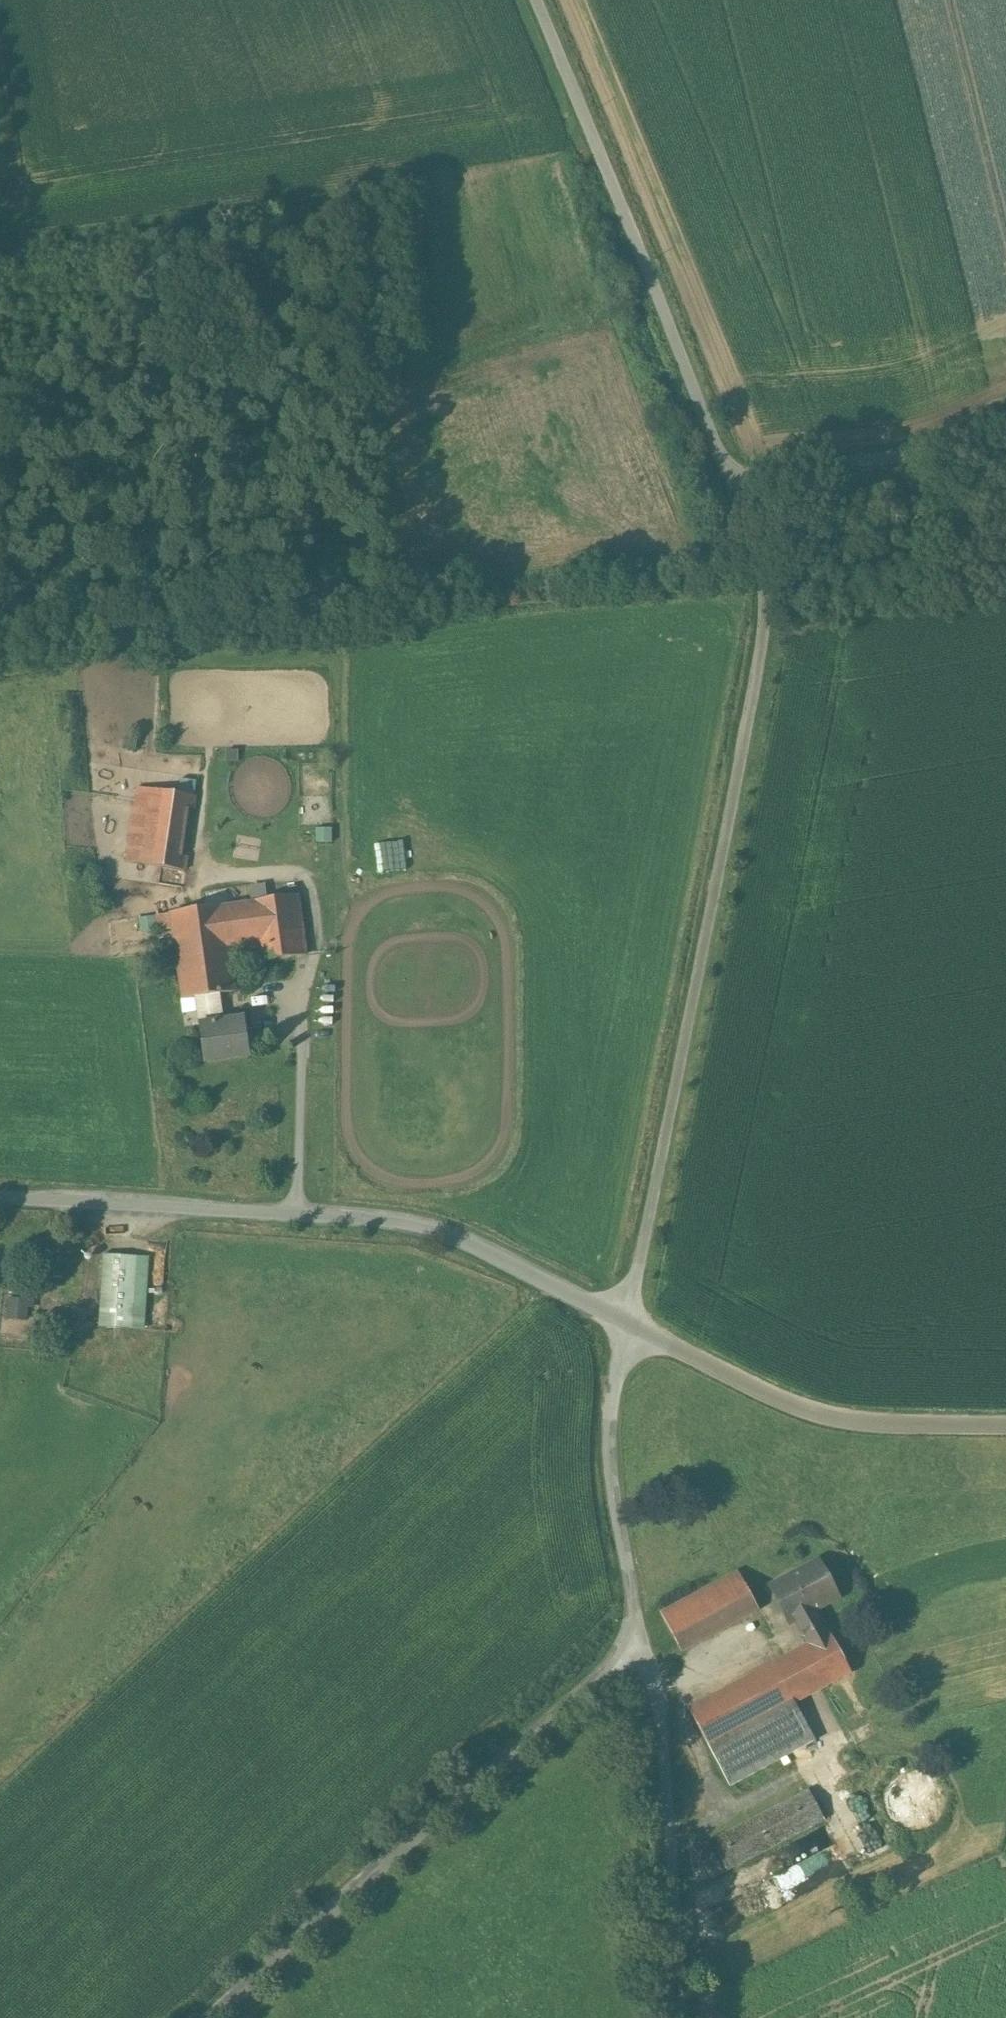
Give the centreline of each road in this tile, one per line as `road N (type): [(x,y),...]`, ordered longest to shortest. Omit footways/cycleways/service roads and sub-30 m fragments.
road 1 (unclassified): [(630,1325),(764,633),(764,567),(737,484)]
road 2 (tertiary): [(0,1198),(409,1226),(470,1245),(630,1325)]
road 3 (unclassified): [(218,2017),(640,1642)]
road 4 (unclassified): [(737,484),(536,0)]
road 5 (tertiary): [(630,1325),(830,1416),(1005,1425)]
road 6 (unclassified): [(683,2017),(655,1684),(640,1642)]
road 7 (unclassified): [(640,1642),(608,1440),(630,1325)]
road 8 (unclassified): [(737,484),(914,449),(1005,411)]
road 9 (track): [(201,872),(185,897),(136,910),(69,949),(0,947)]

